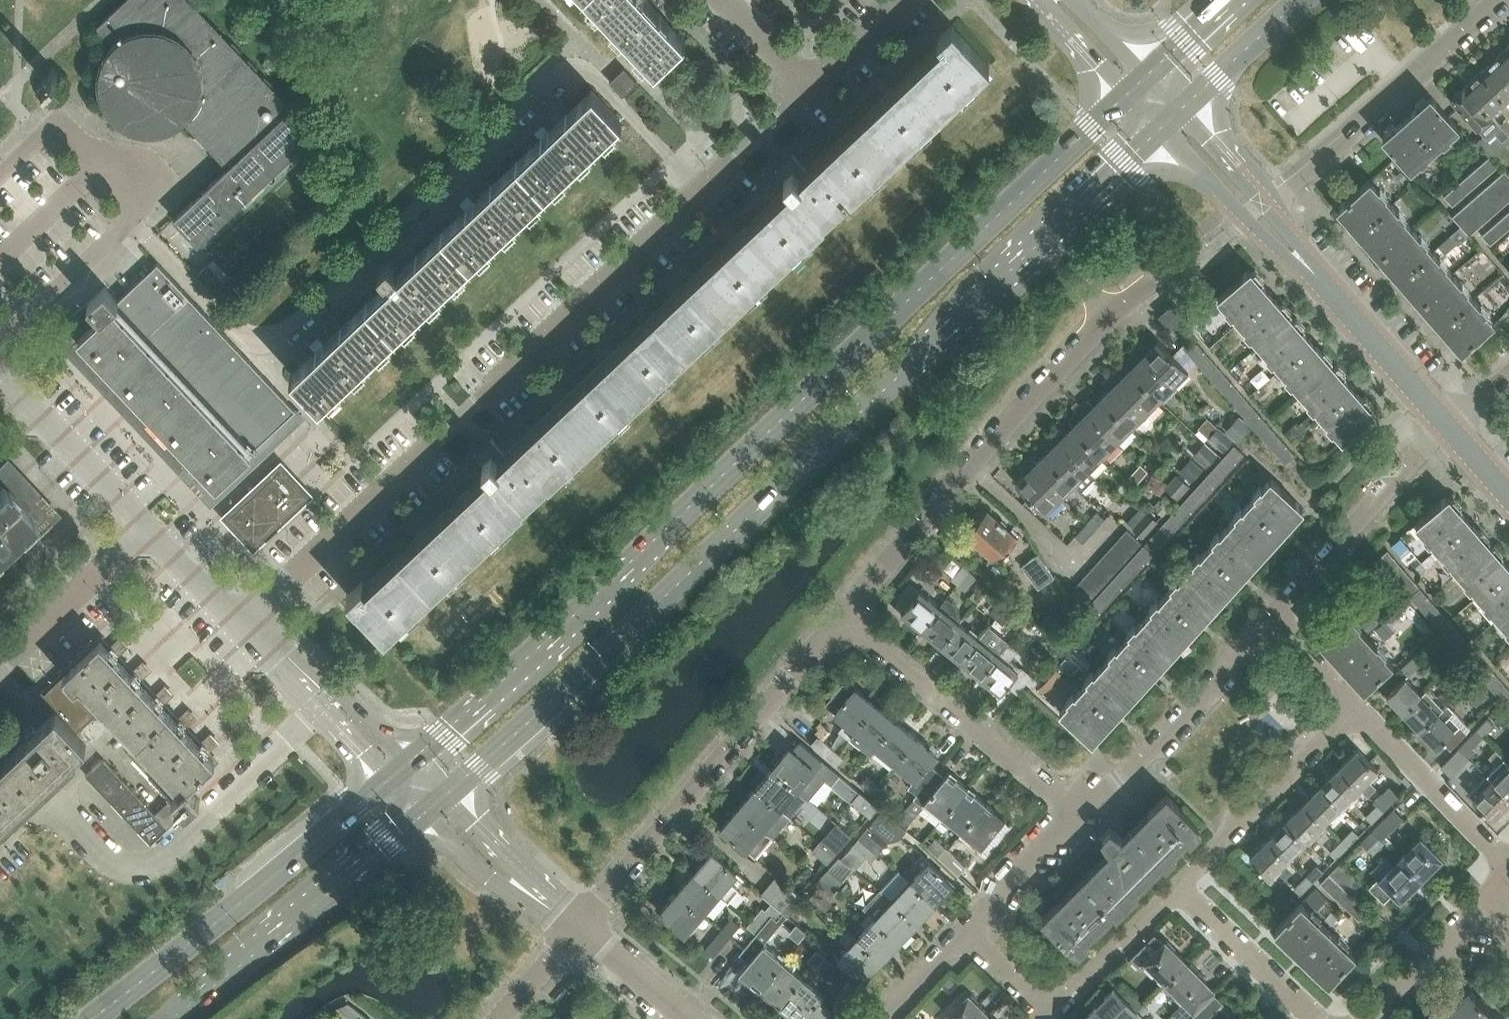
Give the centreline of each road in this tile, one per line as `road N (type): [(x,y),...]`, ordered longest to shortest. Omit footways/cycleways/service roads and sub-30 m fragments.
road 1 (secondary): [(1127,92),(394,775)]
road 2 (secondary): [(432,806),(1162,129)]
road 3 (residential): [(702,191),(596,77),(577,68),(559,76),(289,332),(259,337),(229,322),(129,220)]
road 4 (residential): [(243,625),(702,191)]
road 5 (residential): [(842,617),(1110,315)]
road 6 (residential): [(581,924),(842,617)]
road 7 (secondary): [(394,775),(93,1018)]
road 8 (secondary): [(172,1018),(432,806)]
road 9 (residential): [(1251,208),(1289,185),(1499,0)]
road 10 (residential): [(1073,809),(842,617)]
road 11 (residential): [(1448,426),(1251,208)]
road 12 (residential): [(1073,809),(1143,759),(1272,617)]
road 13 (residential): [(1272,617),(1448,426)]
road 14 (residential): [(1177,886),(1356,706)]
road 15 (residential): [(1508,865),(1356,706)]
road 16 (residential): [(147,528),(0,367)]
road 17 (residential): [(394,775),(243,625)]
road 18 (residential): [(0,664),(147,528)]
road 19 (residential): [(1315,1018),(1177,886)]
road 20 (residential): [(581,924),(513,881),(432,806)]
road 21 (residential): [(1047,1014),(1177,886)]
road 22 (residential): [(1369,1018),(1487,901)]
road 23 (residential): [(963,930),(1073,809)]
road 24 (secondary): [(1182,110),(1303,0)]
road 25 (residential): [(702,191),(811,87)]
road 26 (residential): [(691,1018),(581,924)]
road 27 (residential): [(243,625),(147,528)]
road 28 (residential): [(811,87),(904,0)]
road 29 (residential): [(1042,0),(1127,92)]
road 30 (residential): [(501,1018),(581,924)]
road 31 (residential): [(1251,208),(1251,192),(1182,110)]
road 32 (residential): [(1356,706),(1272,617)]
road 33 (residential): [(811,87),(725,0)]
road 34 (residential): [(1162,129),(1235,206),(1251,208)]
road 35 (residential): [(879,1018),(963,930)]

